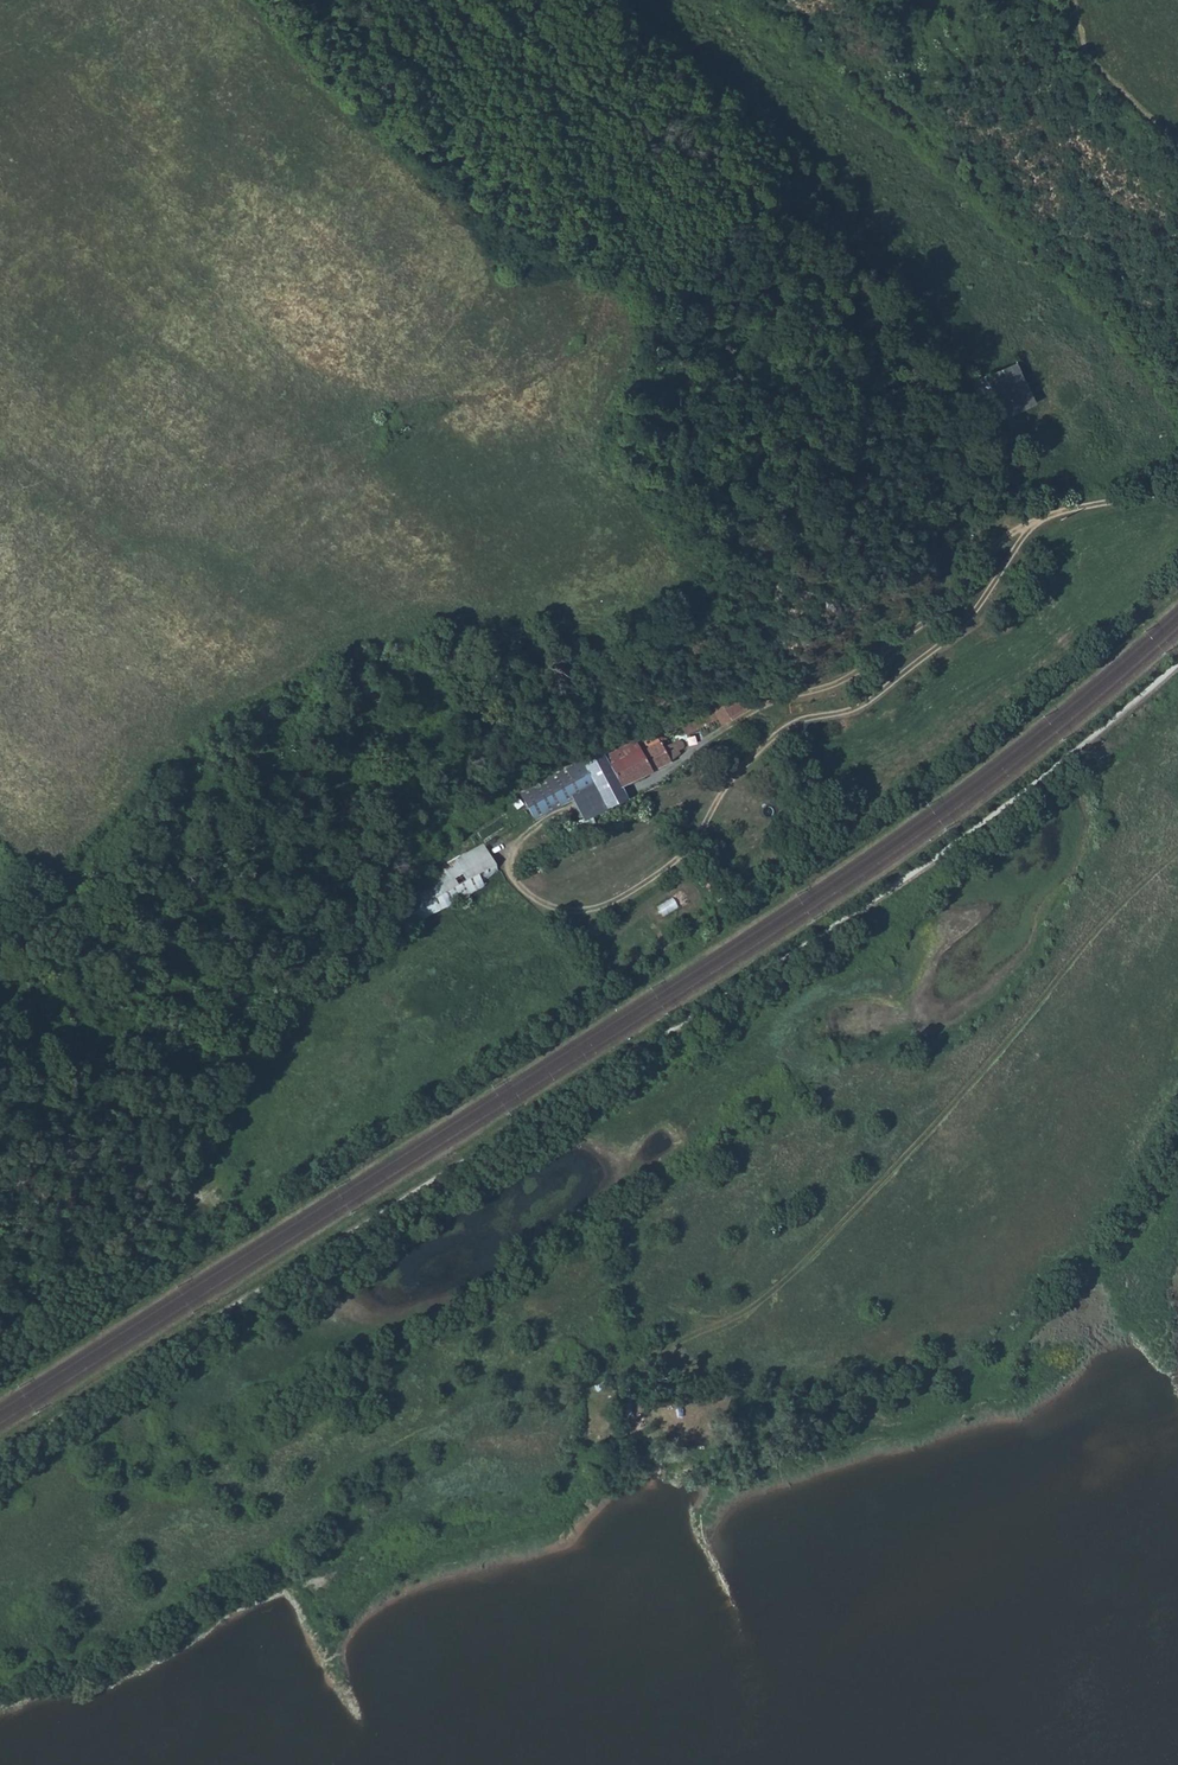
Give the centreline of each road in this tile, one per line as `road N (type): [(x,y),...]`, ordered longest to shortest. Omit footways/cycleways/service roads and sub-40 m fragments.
road 1 (track): [(1177,497),(1043,519),(941,650),(856,711),(784,733),(735,771),(690,849),(618,902),(584,920),(563,918),(512,877)]

